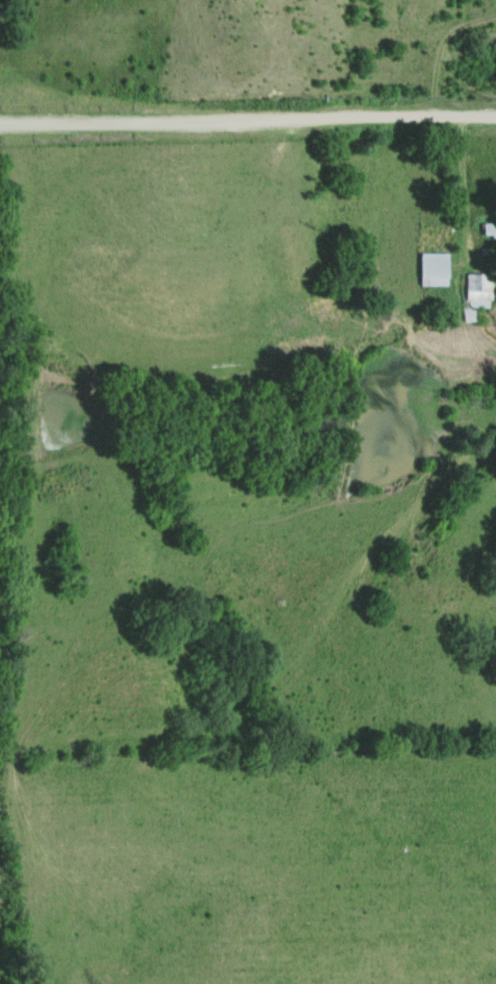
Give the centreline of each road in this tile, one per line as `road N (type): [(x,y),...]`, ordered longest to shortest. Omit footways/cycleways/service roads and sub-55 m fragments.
road 1 (residential): [(0,129),(495,116)]

